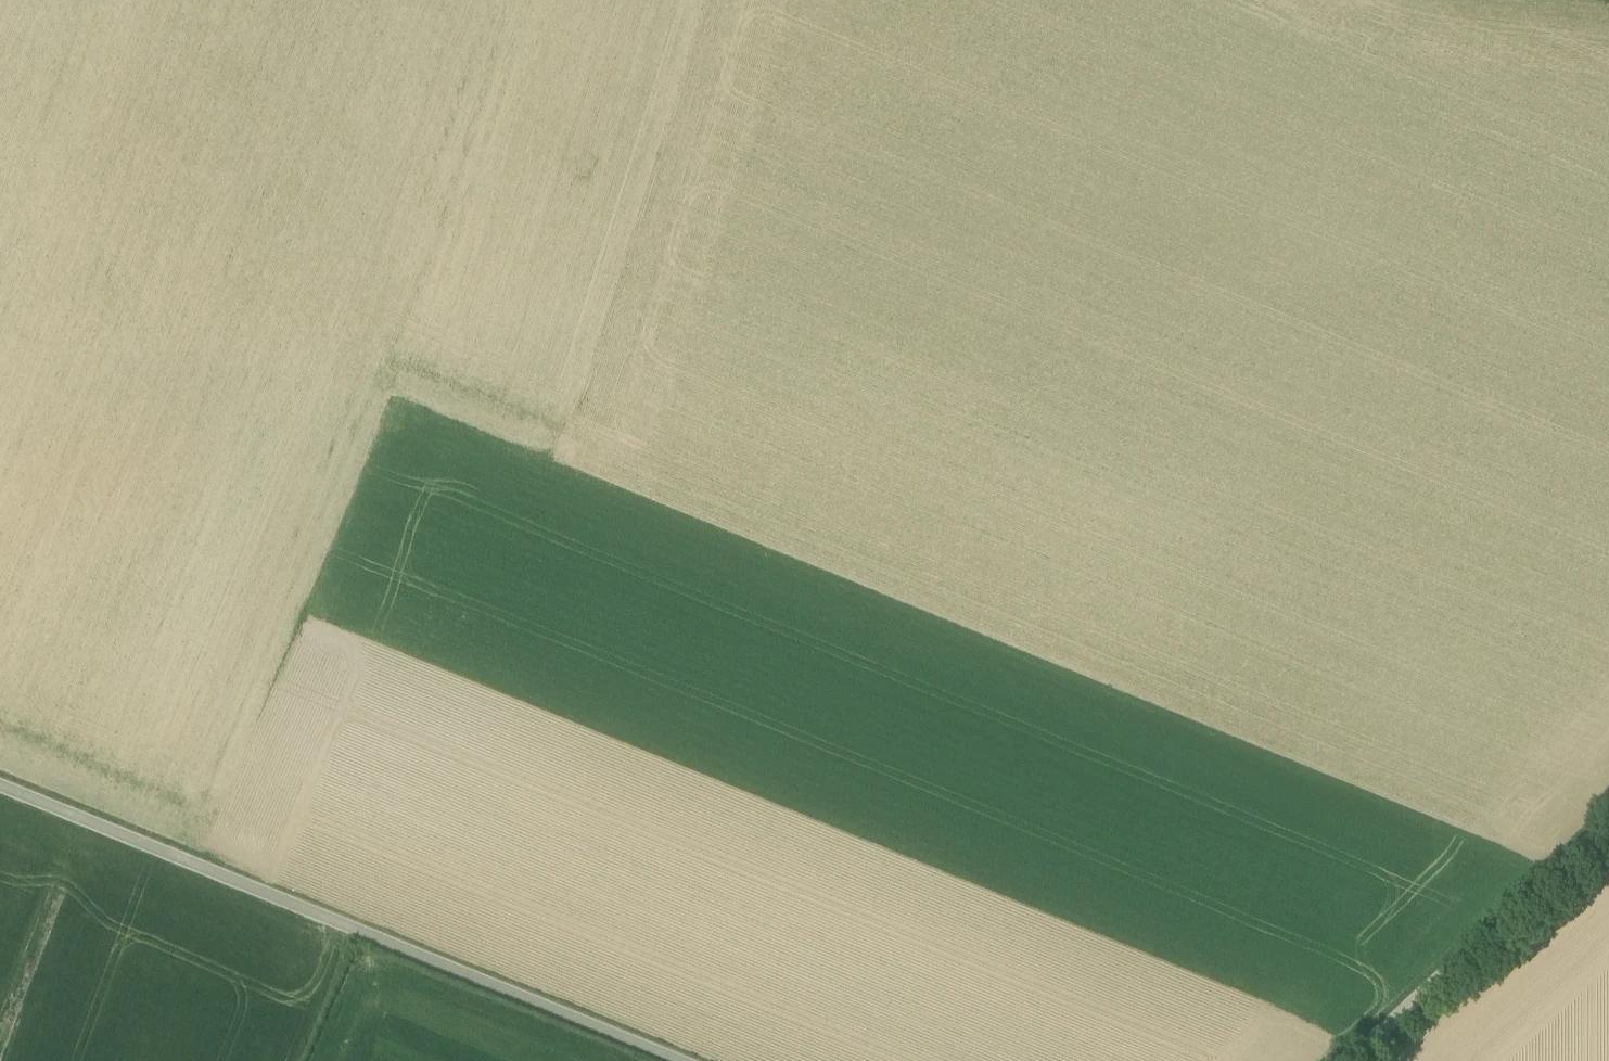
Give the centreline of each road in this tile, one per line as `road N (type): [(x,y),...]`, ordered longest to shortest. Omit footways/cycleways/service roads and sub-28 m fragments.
road 1 (unclassified): [(0,784),(680,1060)]
road 2 (unclassified): [(1350,1060),(1608,812)]

